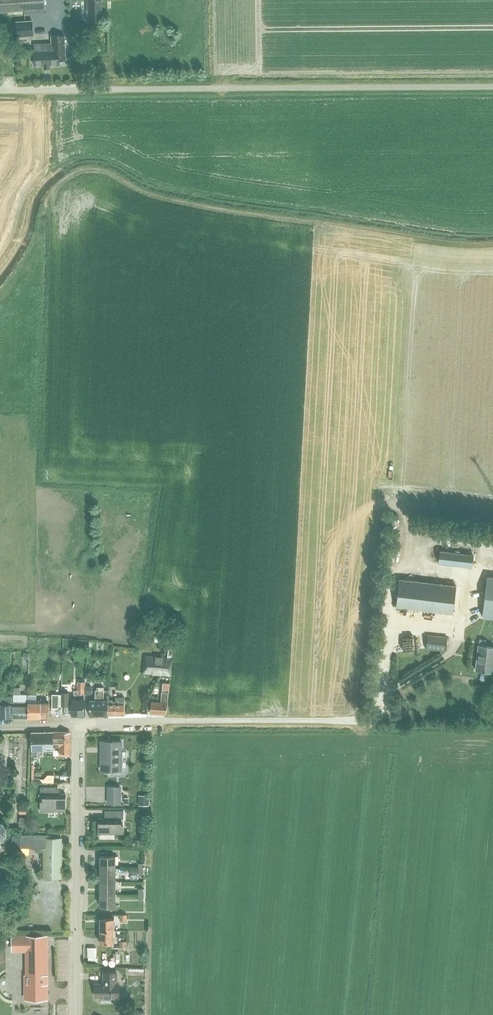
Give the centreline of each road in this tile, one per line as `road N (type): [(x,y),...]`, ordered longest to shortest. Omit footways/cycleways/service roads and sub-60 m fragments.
road 1 (unclassified): [(0,90),(492,87)]
road 2 (residential): [(79,724),(345,717),(369,704)]
road 3 (residential): [(76,1014),(79,724)]

